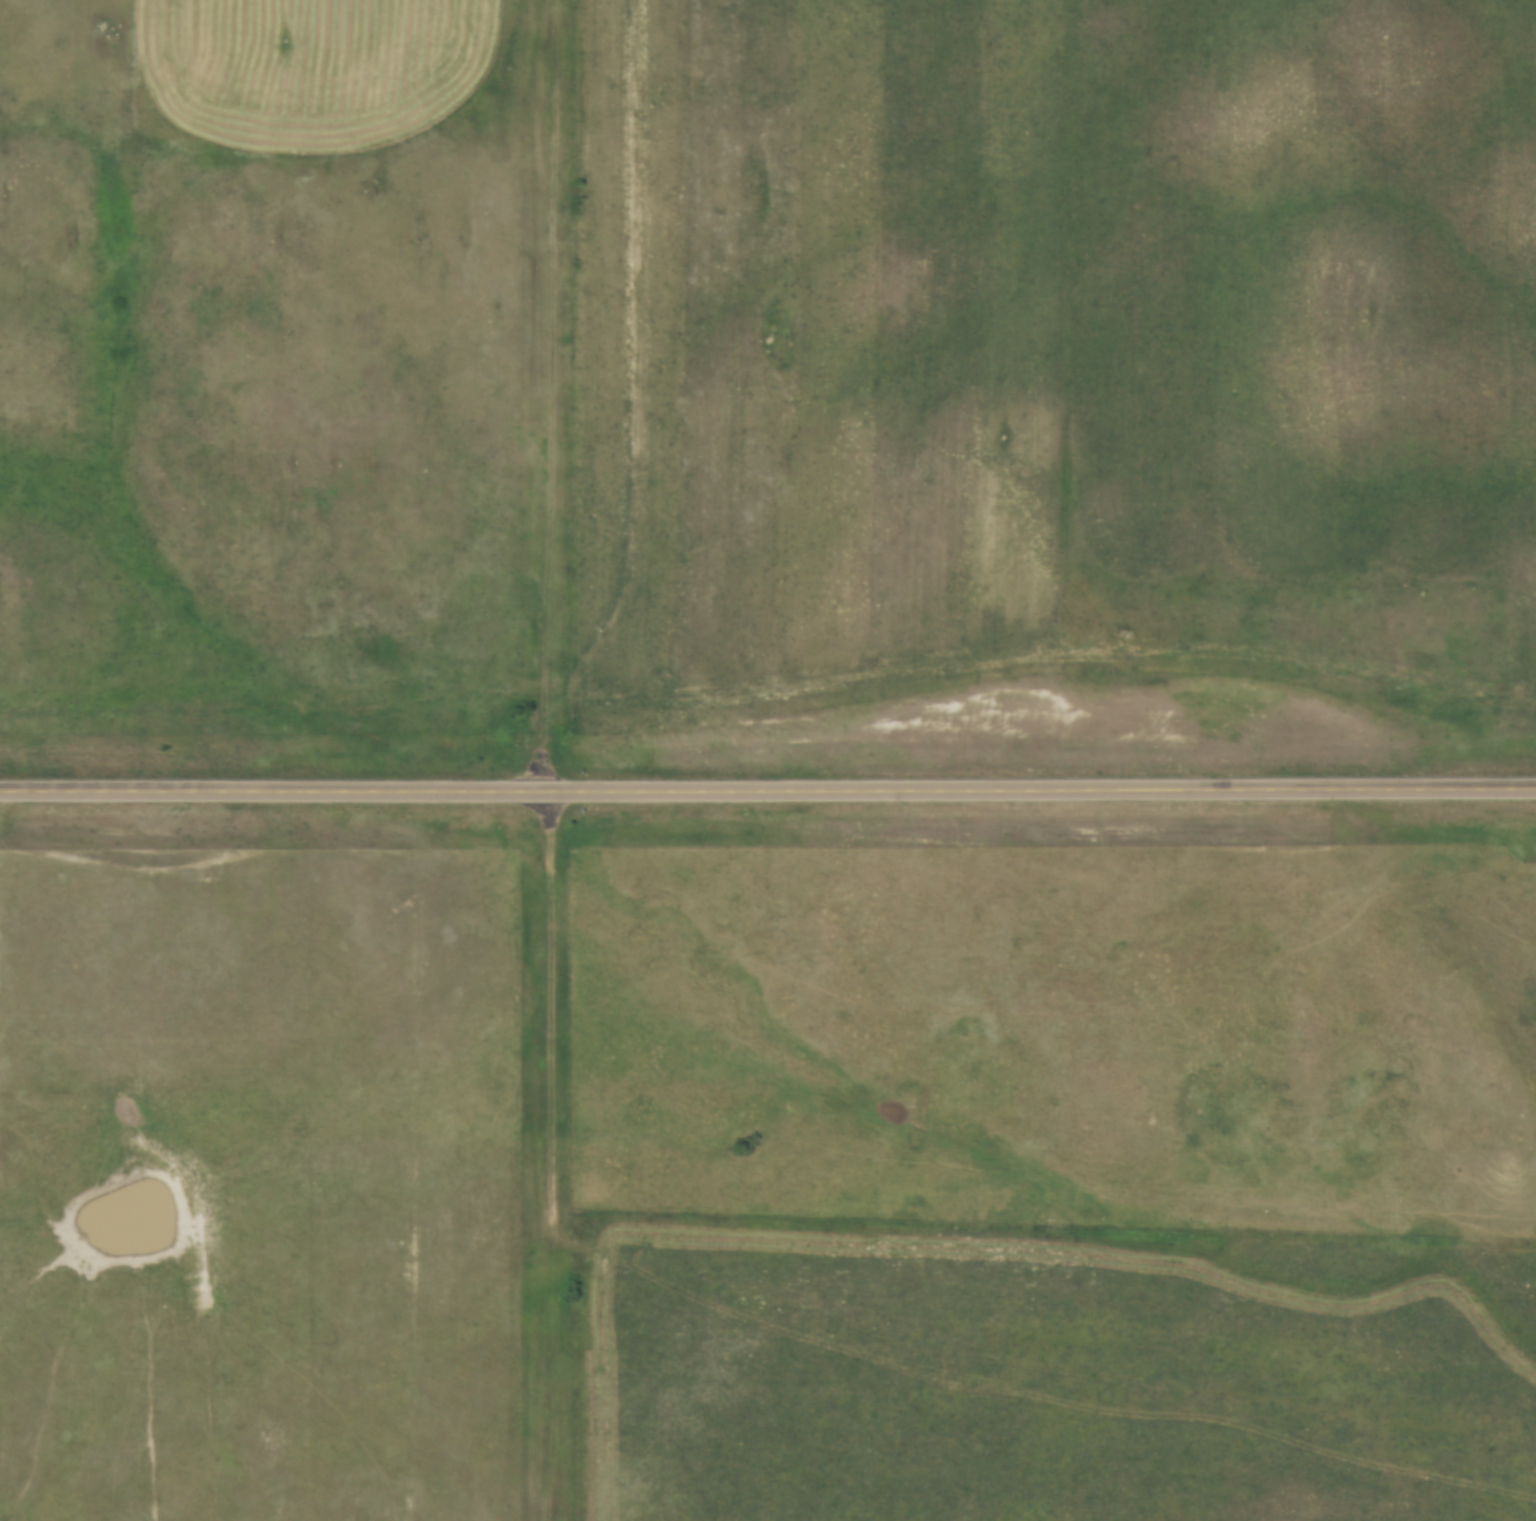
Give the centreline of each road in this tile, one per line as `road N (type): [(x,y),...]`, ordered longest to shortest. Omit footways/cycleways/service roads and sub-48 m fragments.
road 1 (secondary): [(1535,796),(1138,789),(0,795)]
road 2 (track): [(548,1520),(549,0)]

